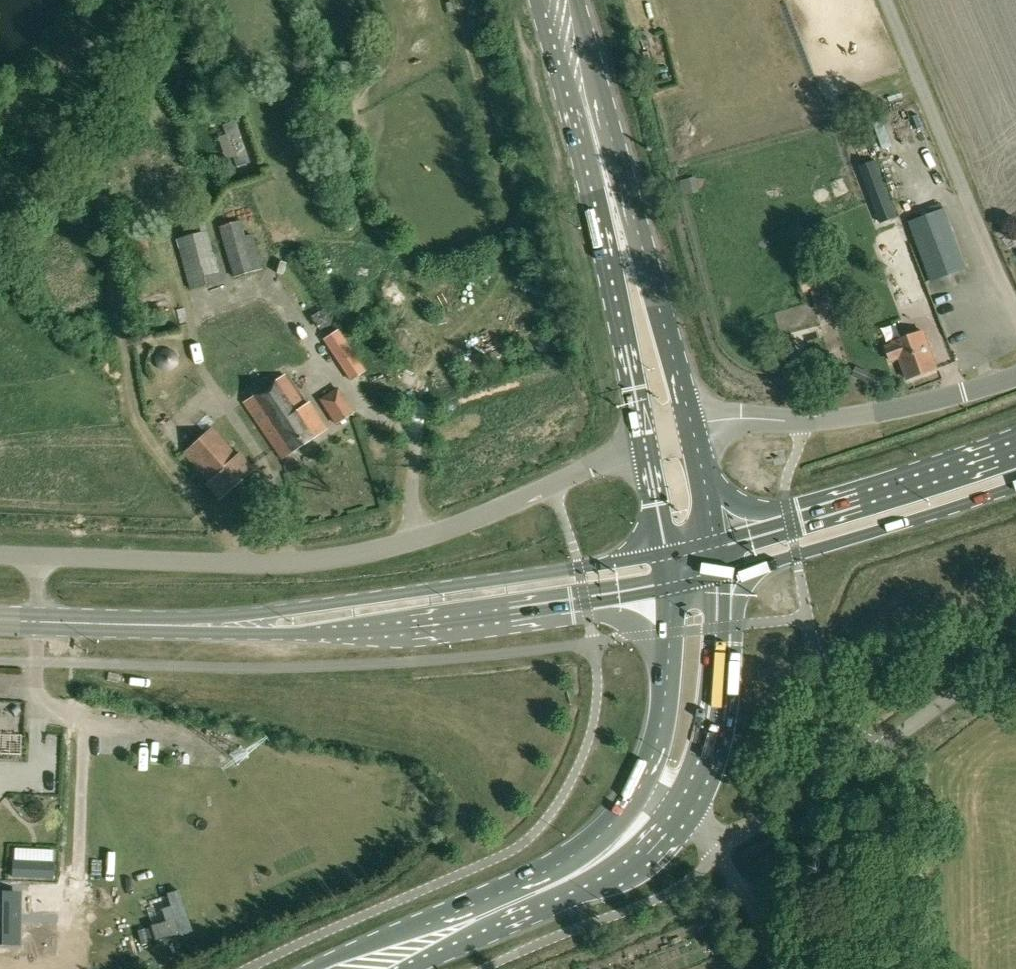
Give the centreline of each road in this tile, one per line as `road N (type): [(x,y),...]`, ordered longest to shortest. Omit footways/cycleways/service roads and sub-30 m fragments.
road 1 (unclassified): [(37,559),(286,565),(349,557),(437,535),(556,487),(643,438)]
road 2 (tertiary): [(147,626),(284,633),(397,627),(671,587)]
road 3 (tertiary): [(666,554),(147,626)]
road 4 (primary): [(538,0),(643,438)]
road 5 (primary): [(692,424),(582,0)]
road 6 (primary): [(638,789),(602,834),(544,871),(310,968)]
road 7 (unclassified): [(1015,654),(720,852)]
road 8 (unclassified): [(692,424),(886,412),(1015,376)]
road 9 (primary): [(1015,448),(713,543)]
road 10 (primary): [(410,968),(598,881),(675,809)]
road 11 (primary): [(716,576),(1015,487)]
road 12 (primary): [(675,809),(692,779),(710,709),(716,576)]
road 13 (primary): [(671,587),(666,706),(638,789)]
road 14 (unclassified): [(777,968),(720,852)]
road 15 (primary): [(713,543),(692,424)]

